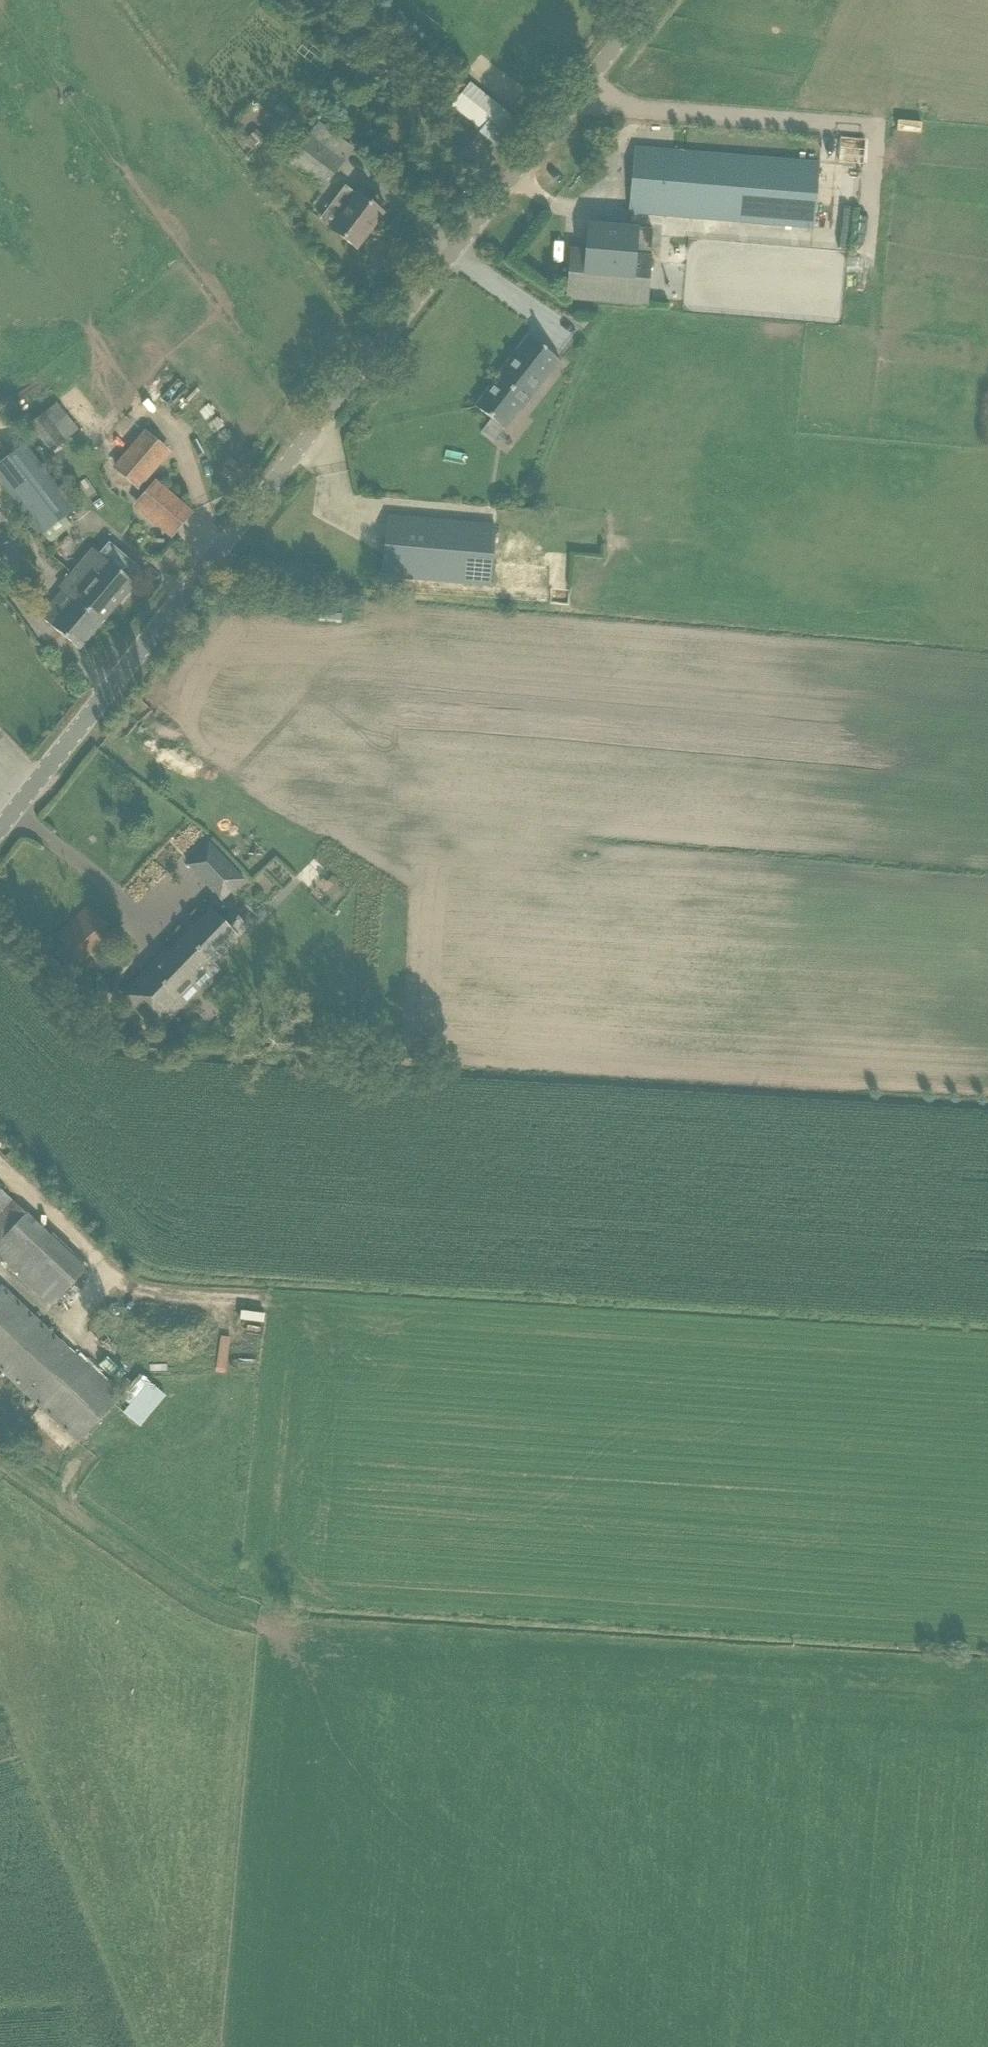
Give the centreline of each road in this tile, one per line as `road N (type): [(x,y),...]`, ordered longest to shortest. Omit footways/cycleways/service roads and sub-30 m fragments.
road 1 (unclassified): [(0,832),(650,0)]
road 2 (track): [(0,1167),(100,1275),(122,1286),(261,1300)]
road 3 (track): [(0,1460),(197,1599),(250,1620)]

